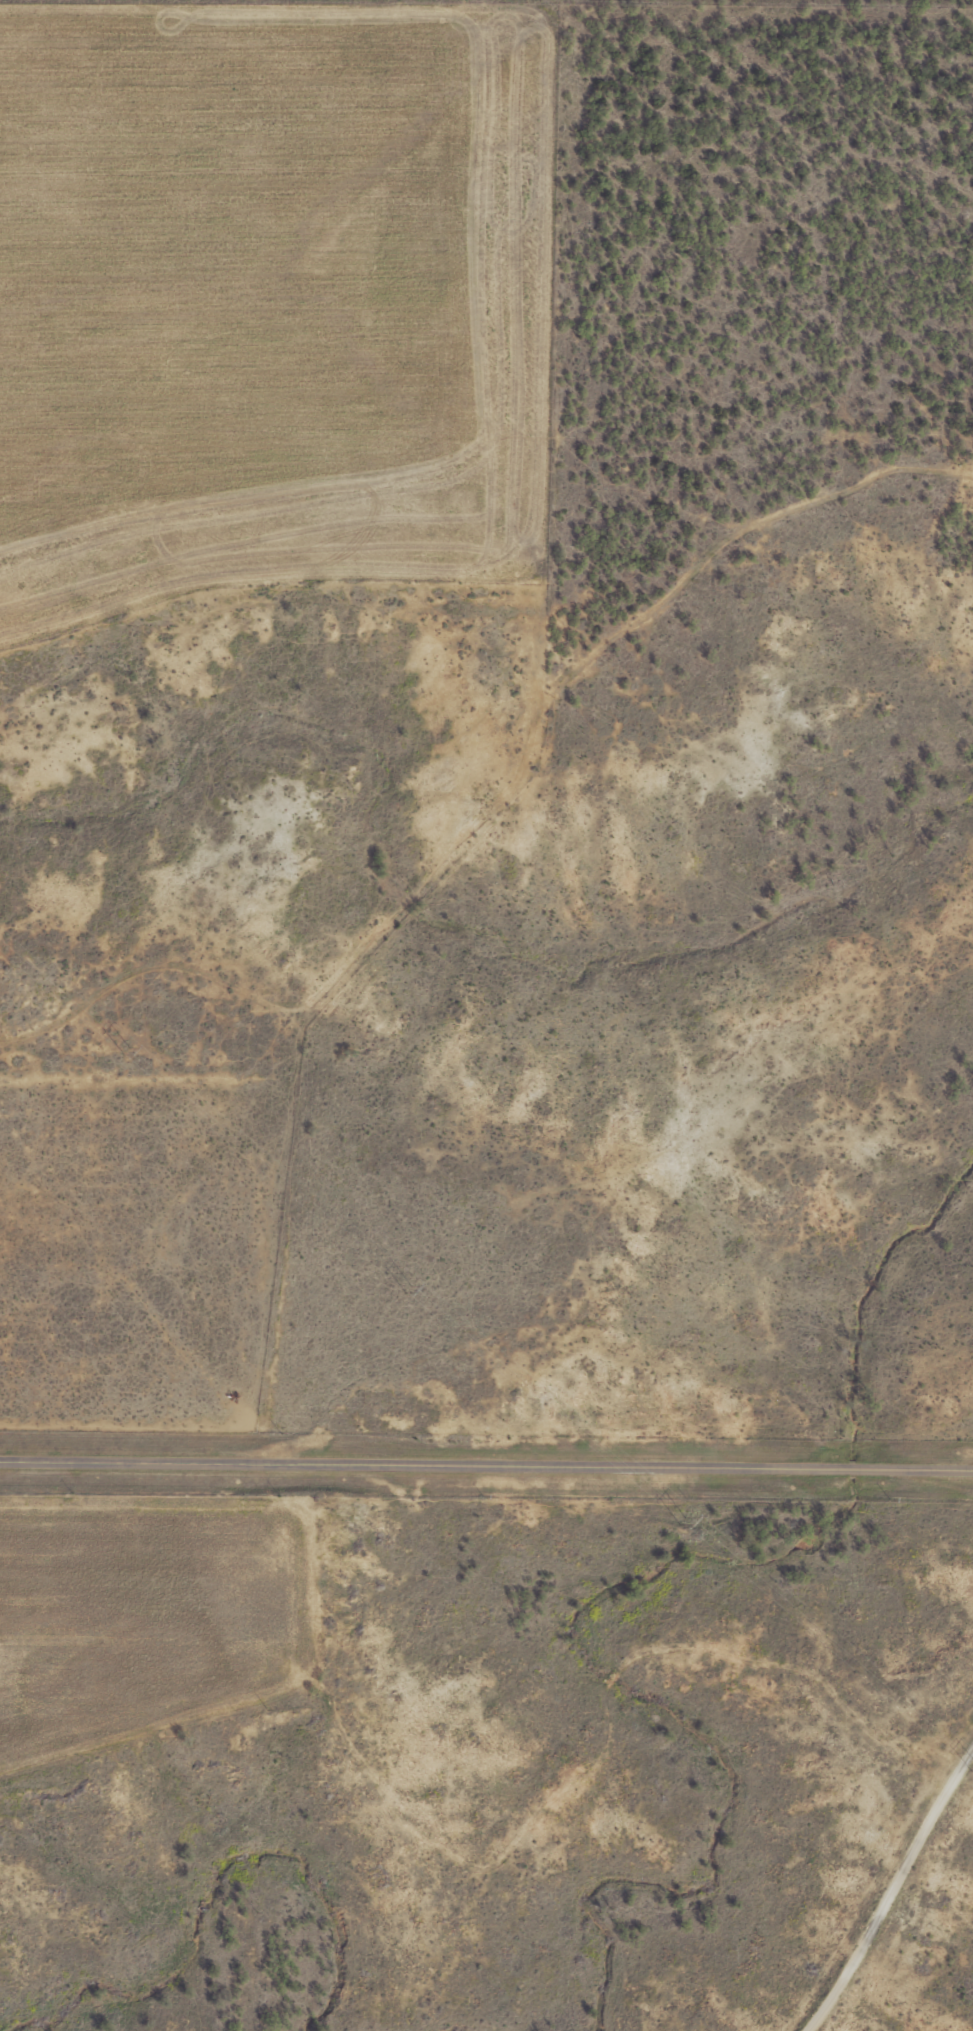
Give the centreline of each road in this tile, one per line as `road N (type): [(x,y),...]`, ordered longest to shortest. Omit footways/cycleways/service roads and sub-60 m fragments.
road 1 (tertiary): [(972,1472),(0,1464)]
road 2 (residential): [(799,2030),(972,1750)]

